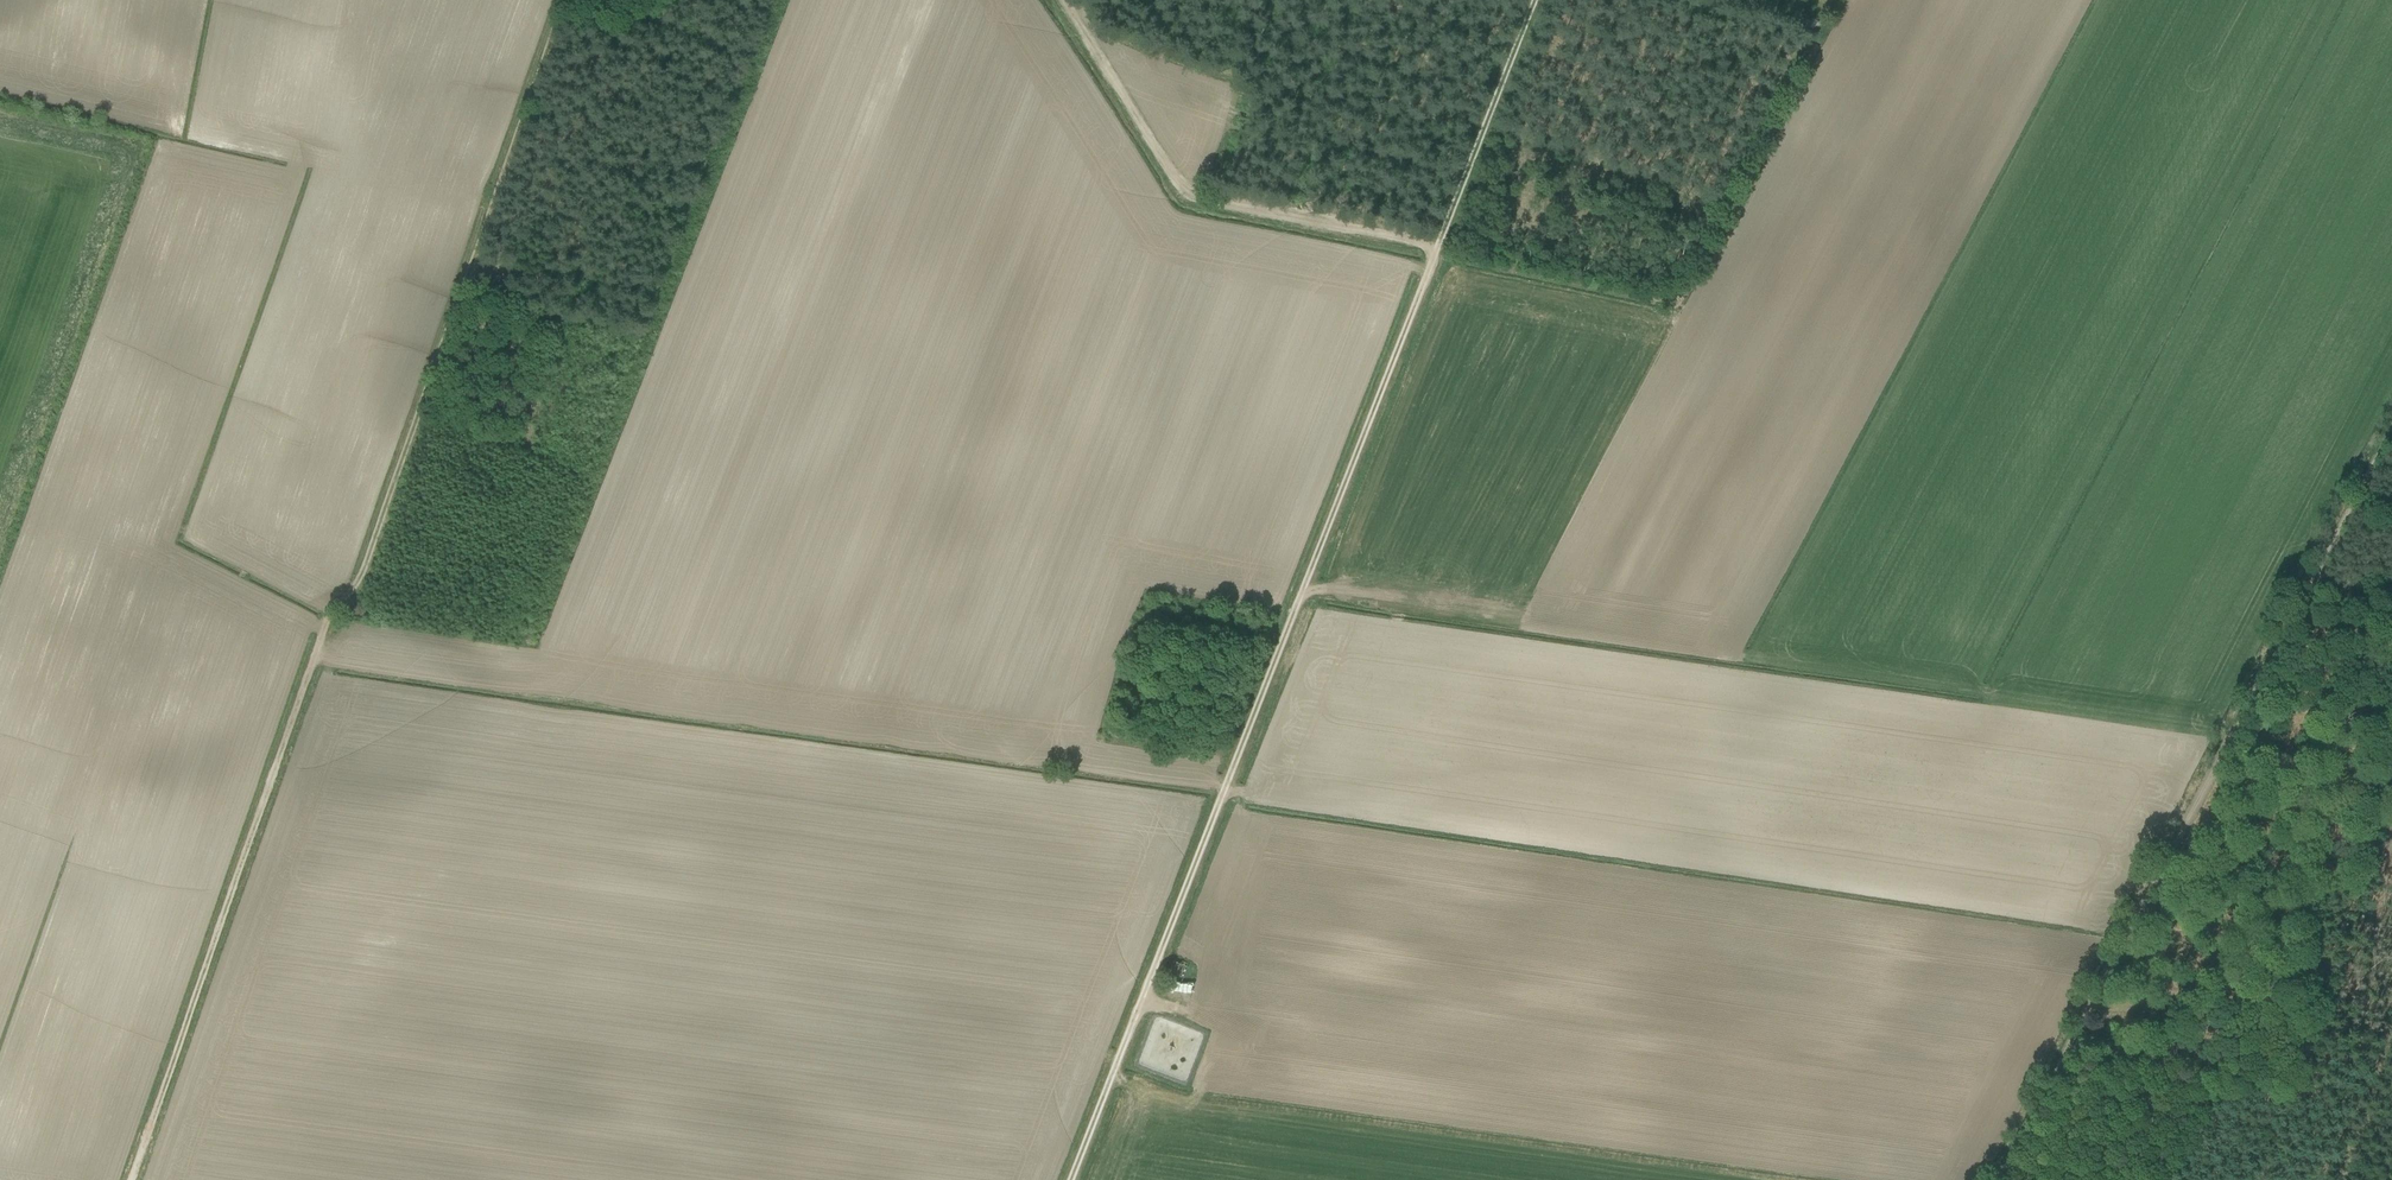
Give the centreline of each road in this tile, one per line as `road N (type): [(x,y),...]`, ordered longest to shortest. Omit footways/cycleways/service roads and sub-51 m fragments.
road 1 (track): [(1072,1179),(1438,247),(1188,194),(1059,0)]
road 2 (track): [(569,0),(357,586),(328,620),(132,1179)]
road 3 (track): [(2391,428),(2001,1179)]
road 4 (track): [(1438,247),(1531,0)]

